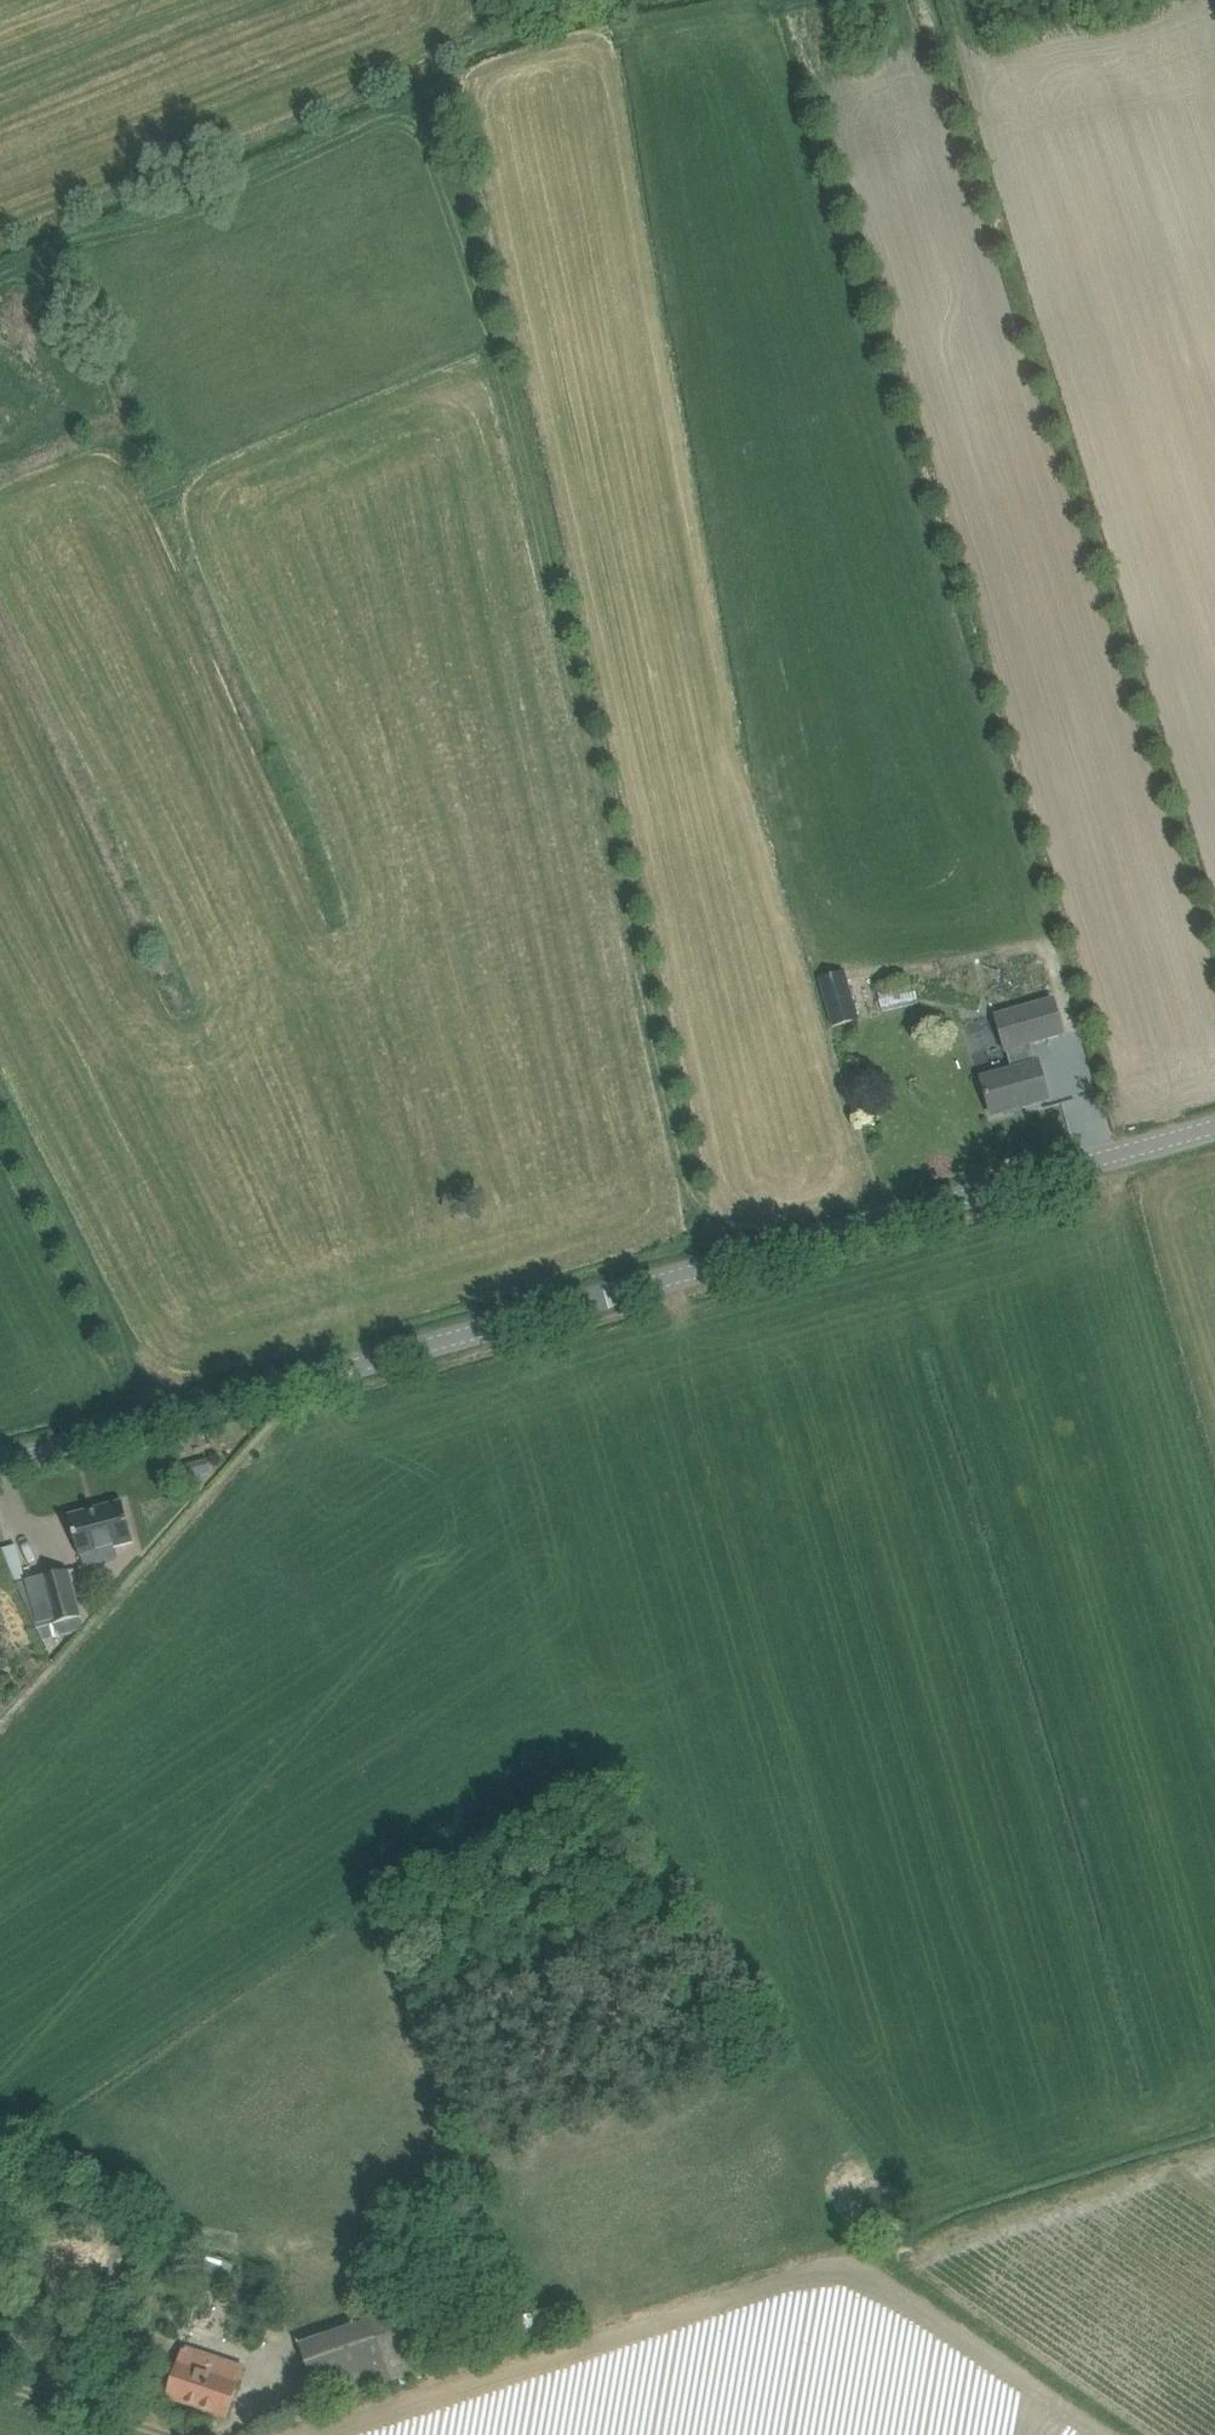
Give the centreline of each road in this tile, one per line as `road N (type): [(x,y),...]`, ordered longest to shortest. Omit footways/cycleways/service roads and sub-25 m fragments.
road 1 (tertiary): [(0,1465),(1214,1127)]
road 2 (track): [(180,2434),(0,2379)]

